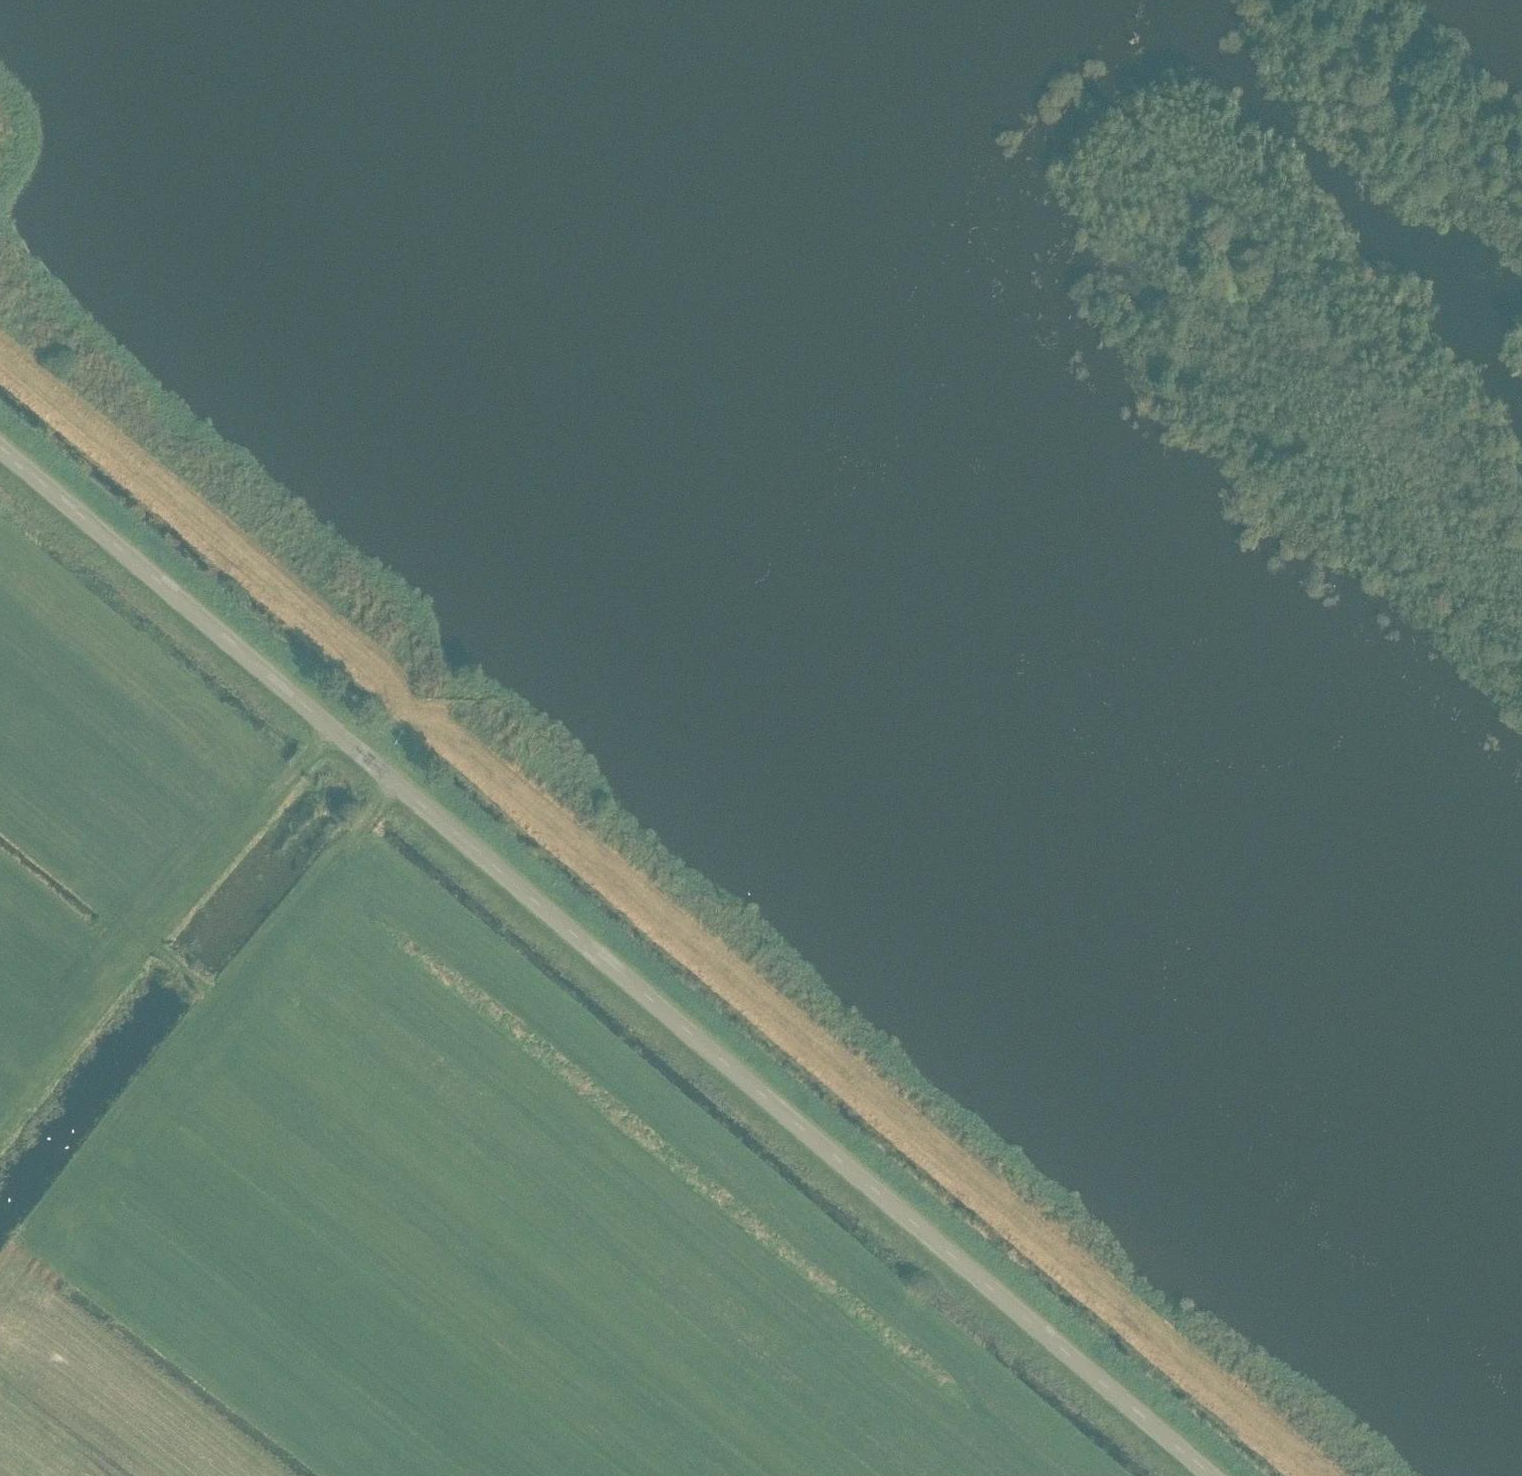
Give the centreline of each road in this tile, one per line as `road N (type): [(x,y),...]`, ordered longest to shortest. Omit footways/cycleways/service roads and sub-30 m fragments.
road 1 (tertiary): [(1207,1475),(0,448)]

